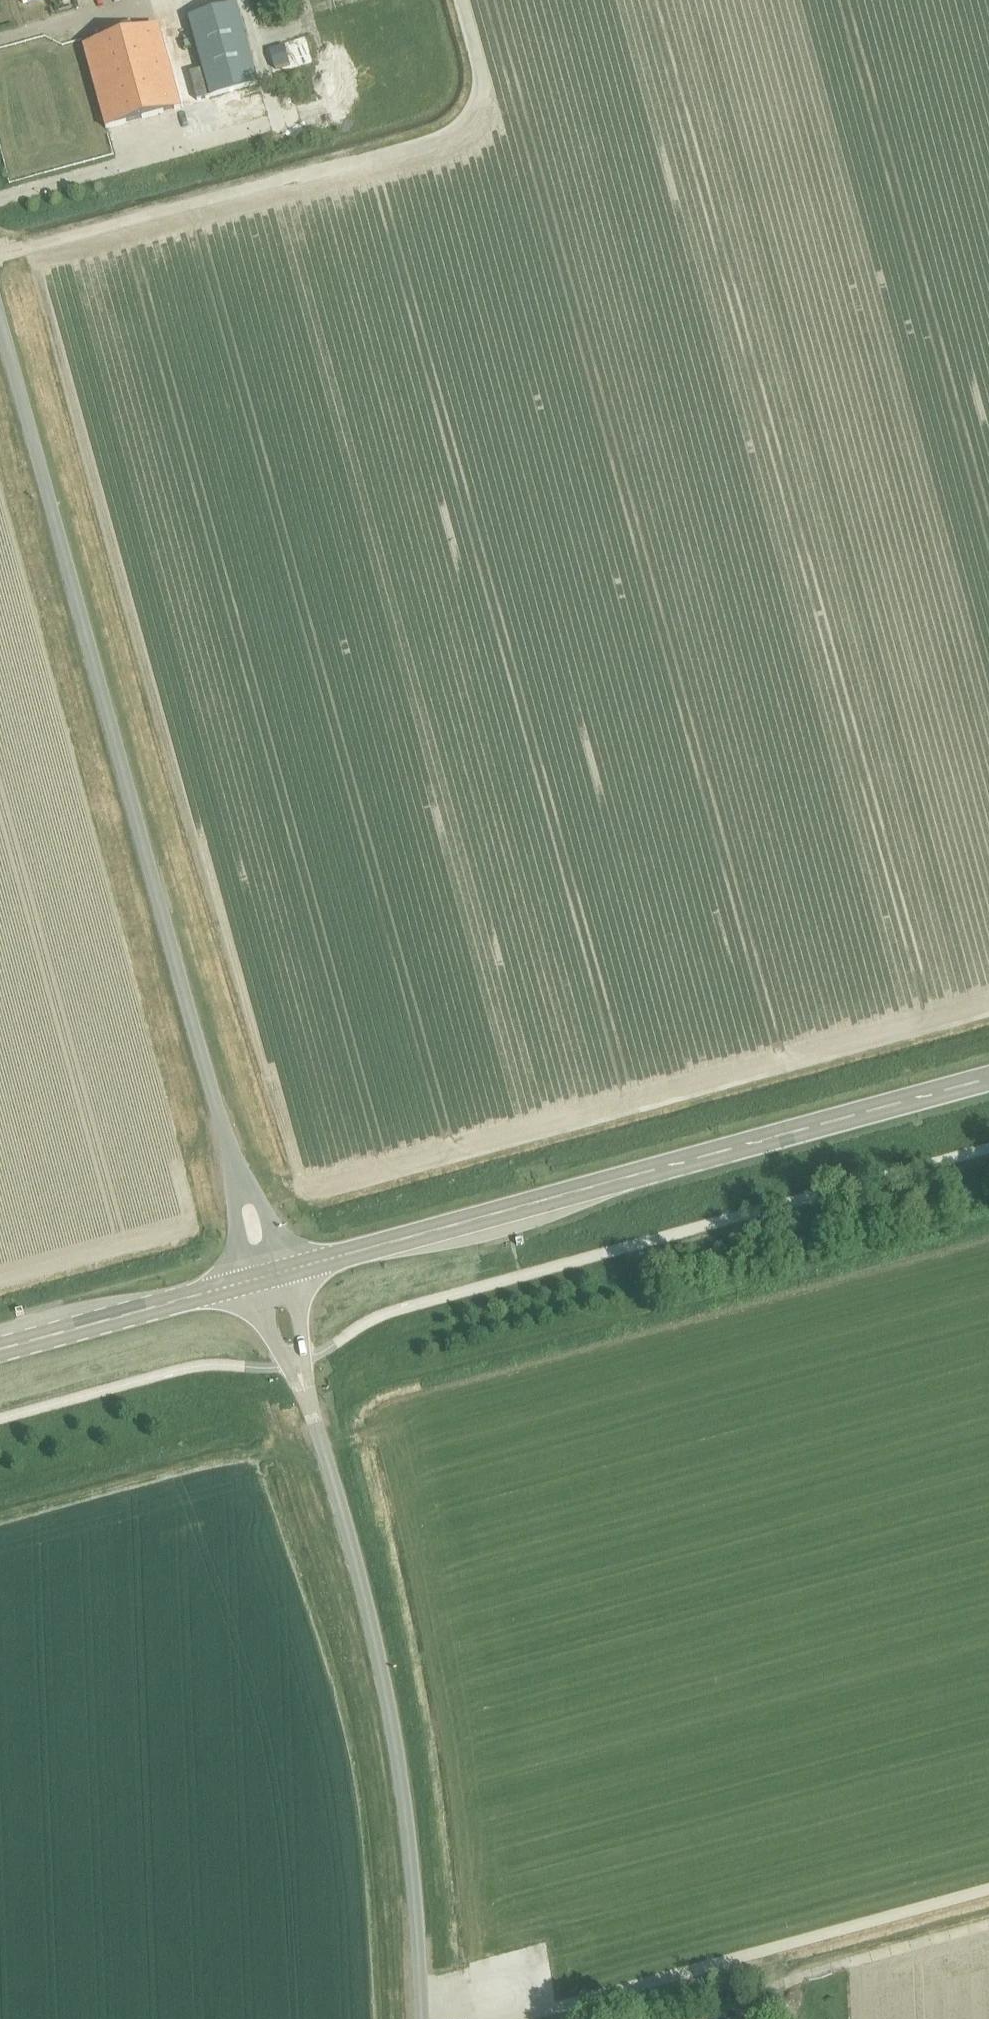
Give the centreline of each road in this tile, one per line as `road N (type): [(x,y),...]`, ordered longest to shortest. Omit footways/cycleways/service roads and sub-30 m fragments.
road 1 (unclassified): [(271,1274),(0,316)]
road 2 (unclassified): [(421,2018),(401,1772),(370,1604),(271,1274)]
road 3 (secondary): [(271,1274),(988,1078)]
road 4 (secondary): [(0,1347),(271,1274)]

